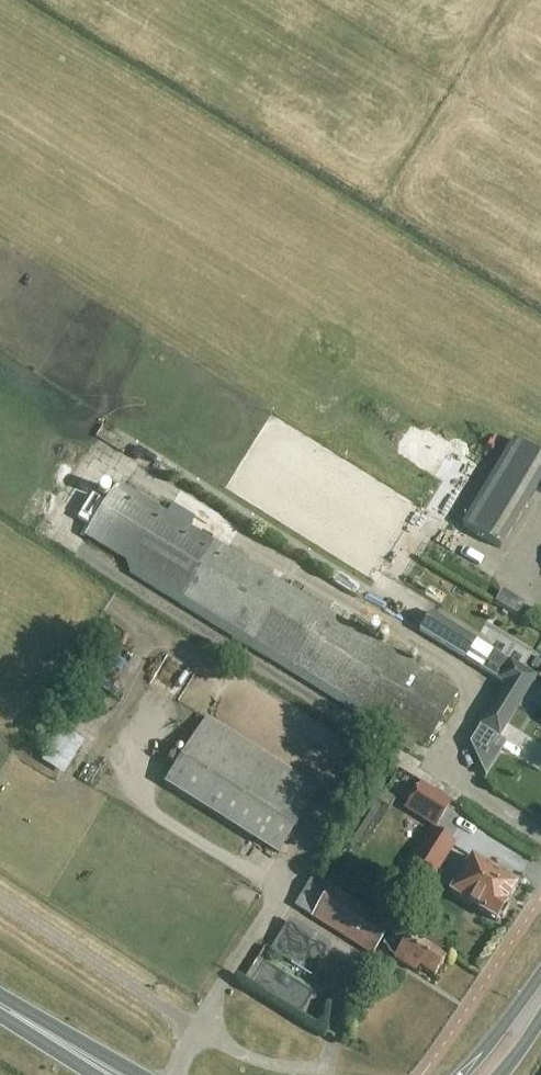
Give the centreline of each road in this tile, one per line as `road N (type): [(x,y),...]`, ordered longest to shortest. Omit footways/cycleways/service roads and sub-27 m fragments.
road 1 (track): [(0,900),(198,1030)]
road 2 (trunk): [(117,1074),(0,1003)]
road 3 (primary): [(540,982),(460,1074)]

